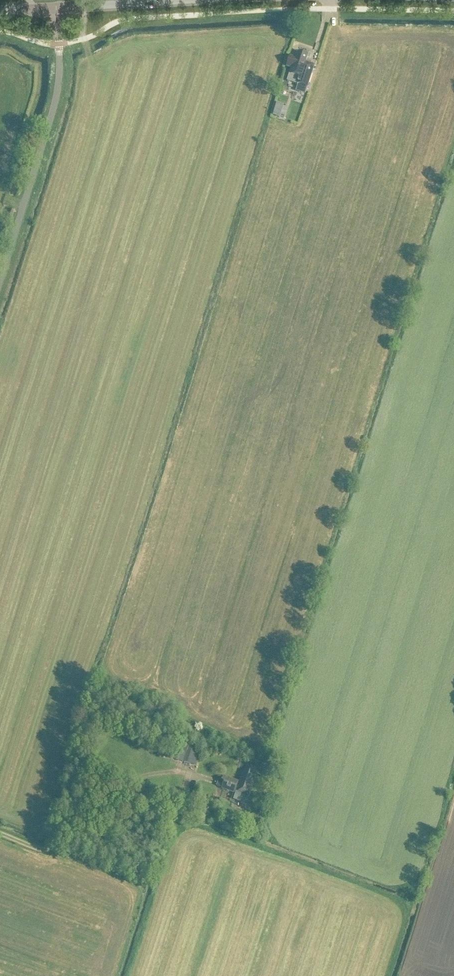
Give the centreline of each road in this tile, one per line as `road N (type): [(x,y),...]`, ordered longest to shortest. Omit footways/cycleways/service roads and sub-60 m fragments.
road 1 (unclassified): [(0,280),(59,92),(60,8)]
road 2 (track): [(0,833),(48,851),(72,816),(125,784),(179,771),(208,779)]
road 3 (secondary): [(182,0),(60,8)]

